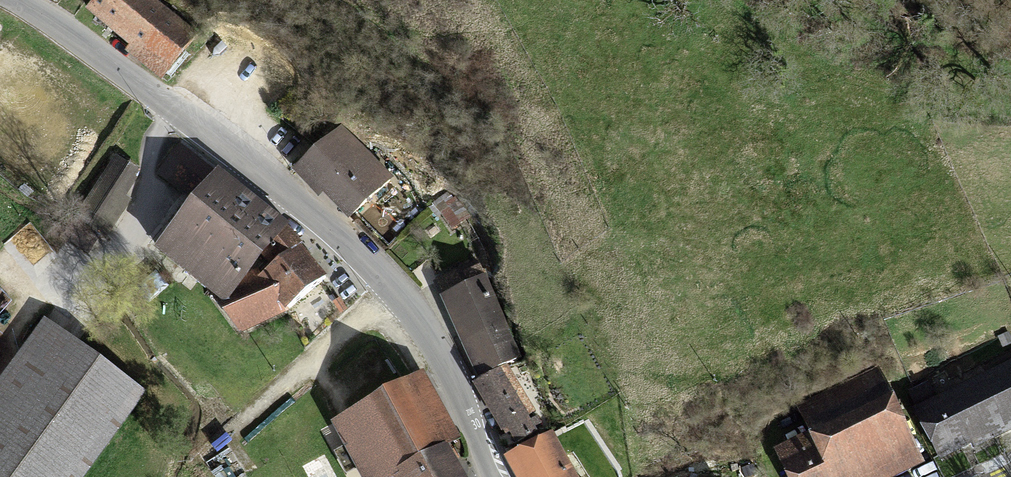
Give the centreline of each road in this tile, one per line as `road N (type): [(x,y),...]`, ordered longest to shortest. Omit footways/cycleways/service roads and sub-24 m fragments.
road 1 (tertiary): [(491,476),(432,348),(394,292),(324,221),(13,0)]

